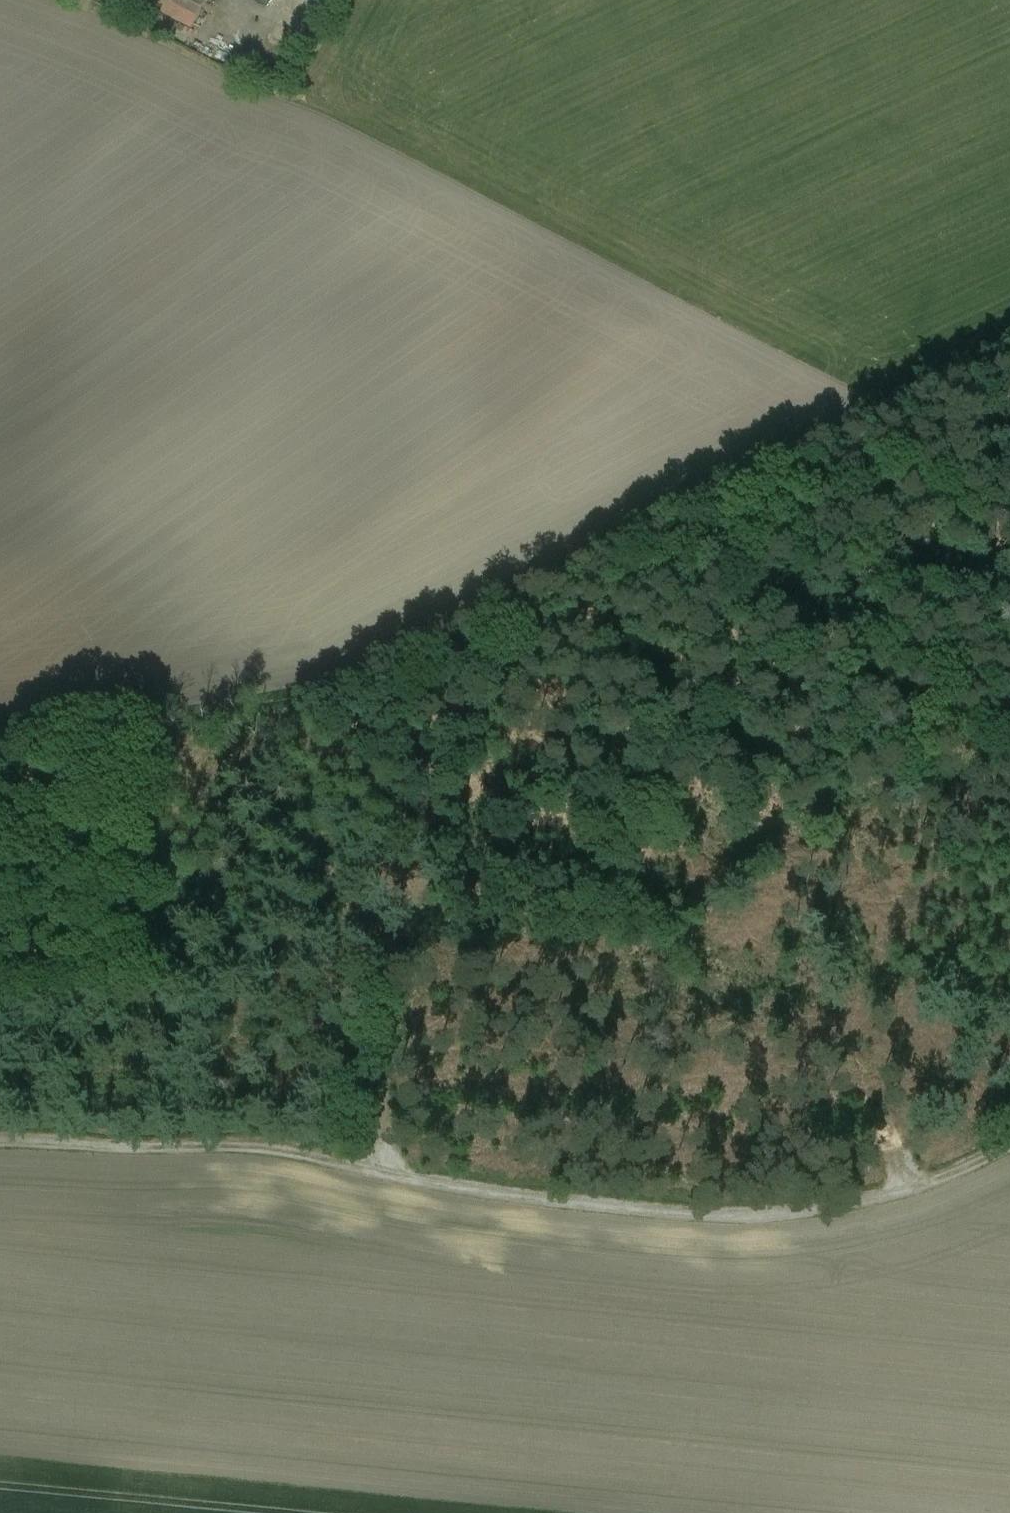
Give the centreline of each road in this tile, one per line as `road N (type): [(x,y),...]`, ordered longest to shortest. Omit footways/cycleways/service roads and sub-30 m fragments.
road 1 (track): [(1009,1144),(867,1195),(737,1213),(457,1184),(284,1145),(0,1141)]

